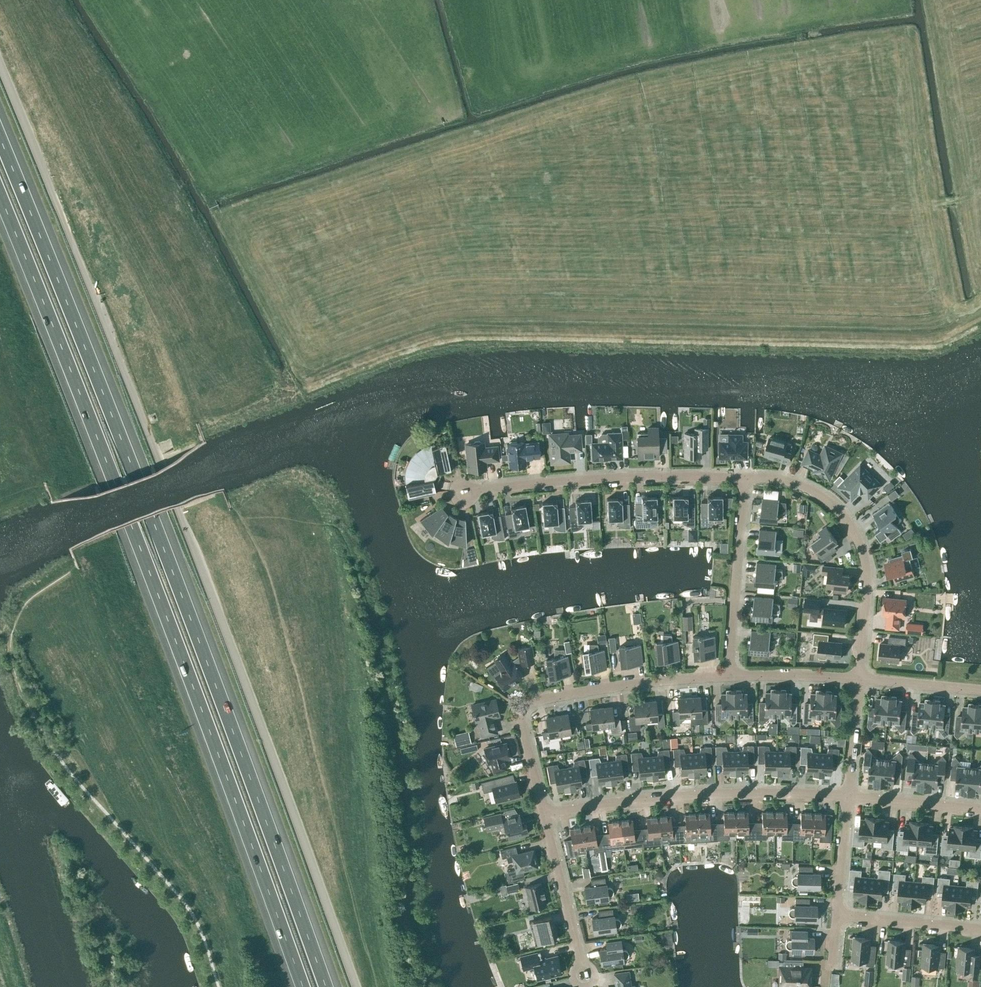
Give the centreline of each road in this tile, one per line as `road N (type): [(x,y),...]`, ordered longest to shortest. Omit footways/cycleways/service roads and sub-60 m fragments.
road 1 (unclassified): [(355,986),(159,463),(0,68)]
road 2 (motorway): [(326,986),(0,124)]
road 3 (motorway): [(0,199),(128,517),(300,986)]
road 4 (residential): [(543,817),(518,718),(530,705),(729,679)]
road 5 (residential): [(849,797),(703,796),(543,817)]
road 6 (residential): [(858,680),(867,575),(855,533),(814,491),(744,477)]
road 7 (residential): [(744,477),(475,490)]
road 8 (residential): [(729,679),(744,477)]
road 9 (residential): [(582,970),(543,817)]
road 10 (residential): [(980,930),(837,917)]
road 11 (residential): [(980,809),(849,797)]
road 12 (residential): [(729,679),(858,680)]
road 13 (residential): [(858,680),(980,692)]
road 14 (residential): [(837,917),(849,797)]

